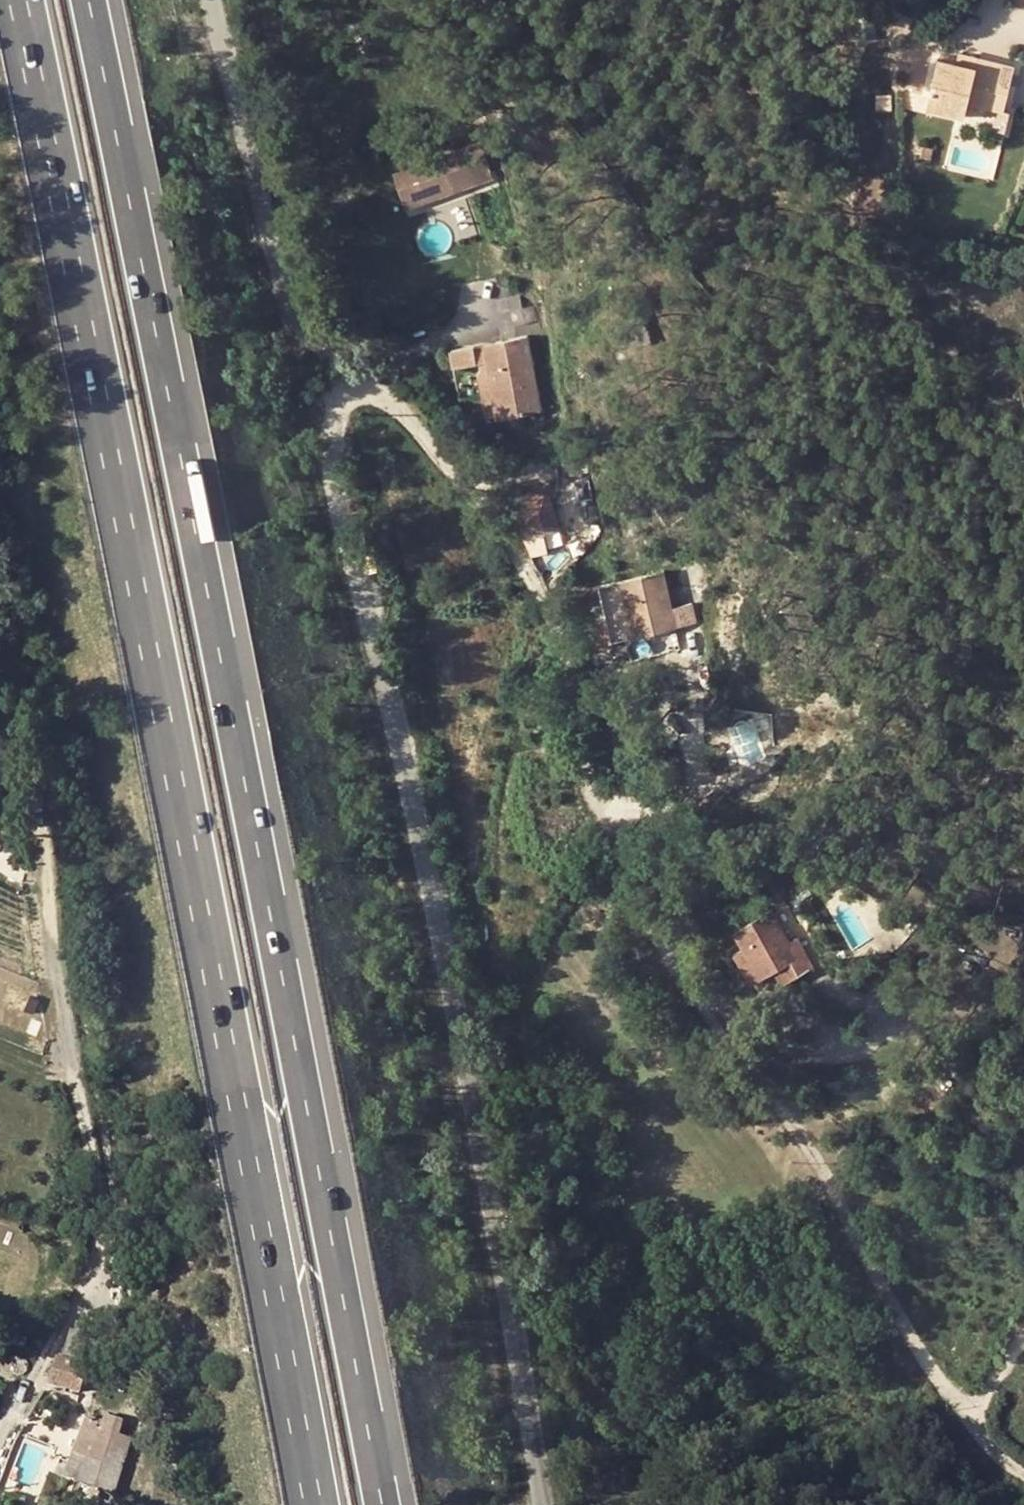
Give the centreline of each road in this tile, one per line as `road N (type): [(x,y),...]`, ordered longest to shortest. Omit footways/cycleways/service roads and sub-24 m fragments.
road 1 (motorway): [(395,1504),(279,852),(95,0)]
road 2 (motorway): [(10,0),(181,837),(306,1504)]
road 3 (residential): [(1023,1470),(951,1400),(886,1300),(814,1163),(645,912),(601,806),(560,645),(525,563),(401,407),(365,393)]
road 4 (residential): [(542,1504),(489,1174),(332,449),(333,410)]
road 5 (residential): [(333,410),(309,355),(215,0)]

